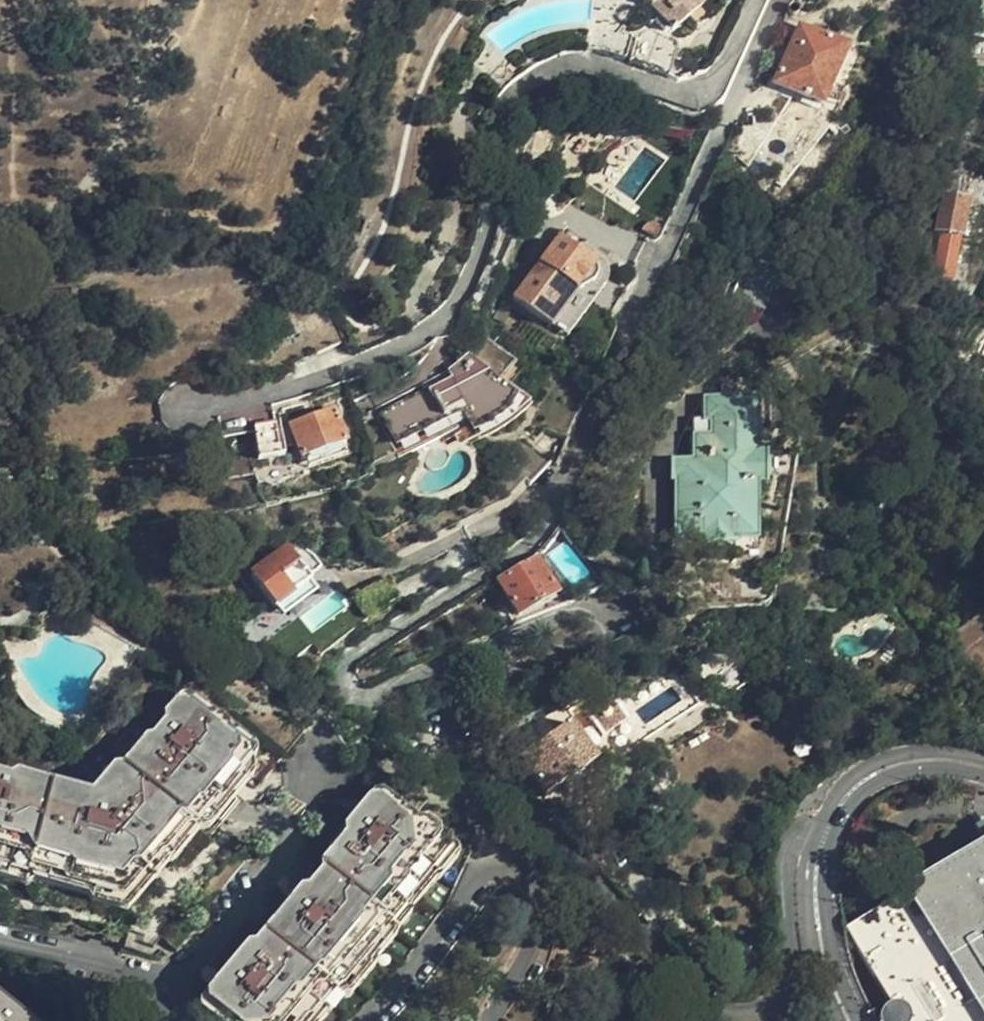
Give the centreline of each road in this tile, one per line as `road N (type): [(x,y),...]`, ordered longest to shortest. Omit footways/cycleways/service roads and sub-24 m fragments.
road 1 (residential): [(362,1020),(420,969),(486,861),(525,848),(544,857),(553,877),(550,917),(493,1020)]
road 2 (track): [(373,0),(327,85),(303,190),(279,226),(97,181)]
road 3 (tertiary): [(851,1020),(825,958),(818,881),(828,828),(855,789),(897,765),(953,761),(983,768)]
road 4 (residential): [(315,745),(310,802),(277,871),(200,962),(159,975)]
road 5 (residential): [(159,975),(0,938)]

